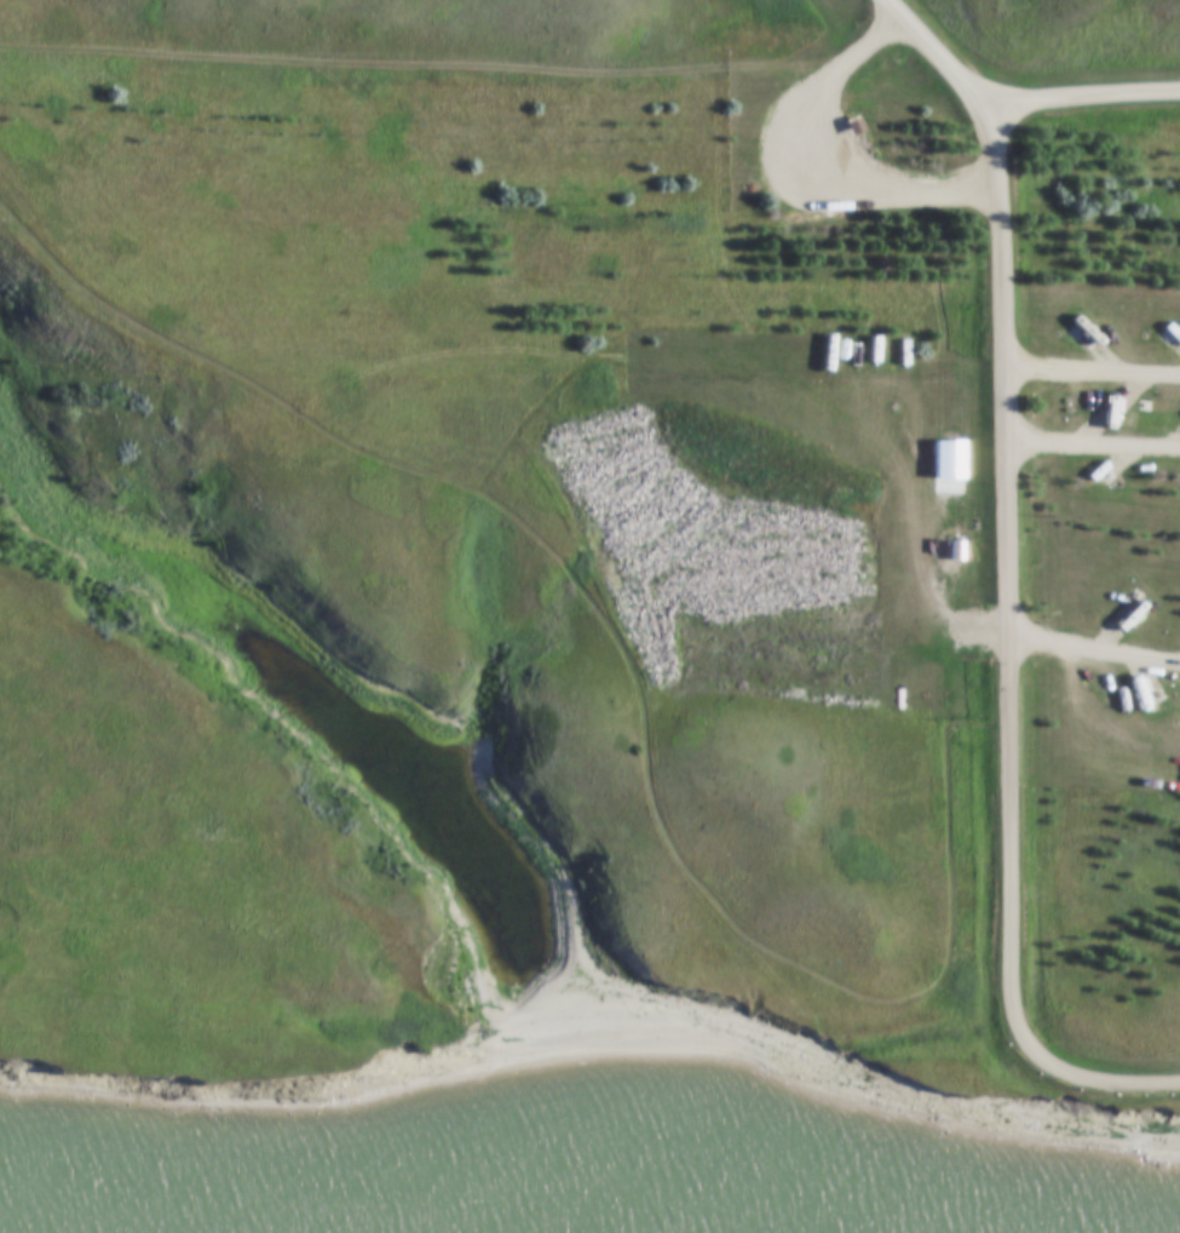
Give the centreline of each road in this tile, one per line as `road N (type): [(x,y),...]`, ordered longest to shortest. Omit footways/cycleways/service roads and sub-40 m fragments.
road 1 (track): [(841,68),(628,76),(0,45)]

